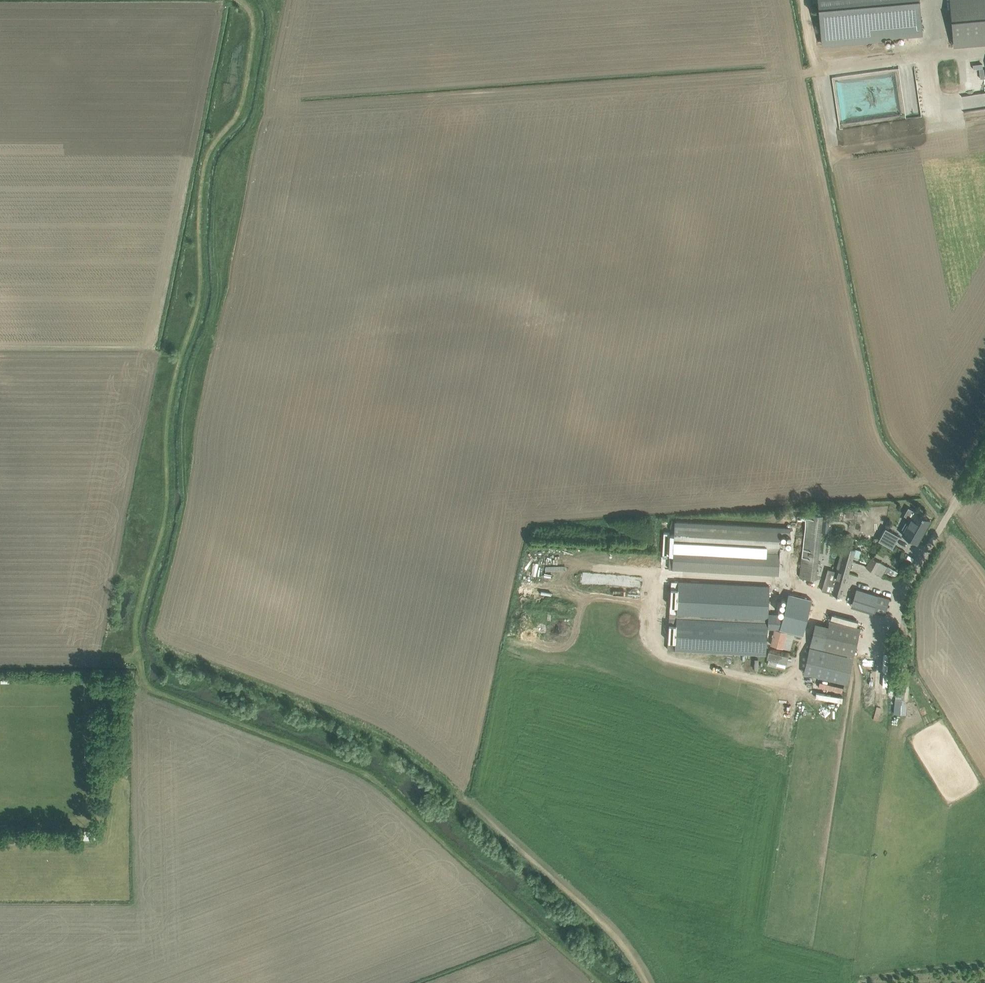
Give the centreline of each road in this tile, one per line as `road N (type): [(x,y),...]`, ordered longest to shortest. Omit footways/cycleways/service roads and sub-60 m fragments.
road 1 (unclassified): [(910,582),(984,454)]

